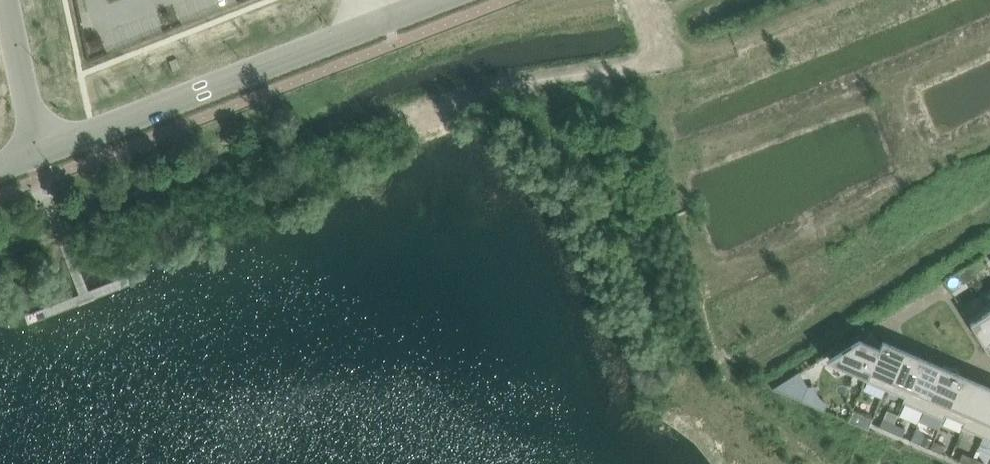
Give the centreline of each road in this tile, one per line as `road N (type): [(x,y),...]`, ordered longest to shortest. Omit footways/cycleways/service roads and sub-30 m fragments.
road 1 (unclassified): [(40,152),(435,0)]
road 2 (unclassified): [(7,0),(40,152)]

